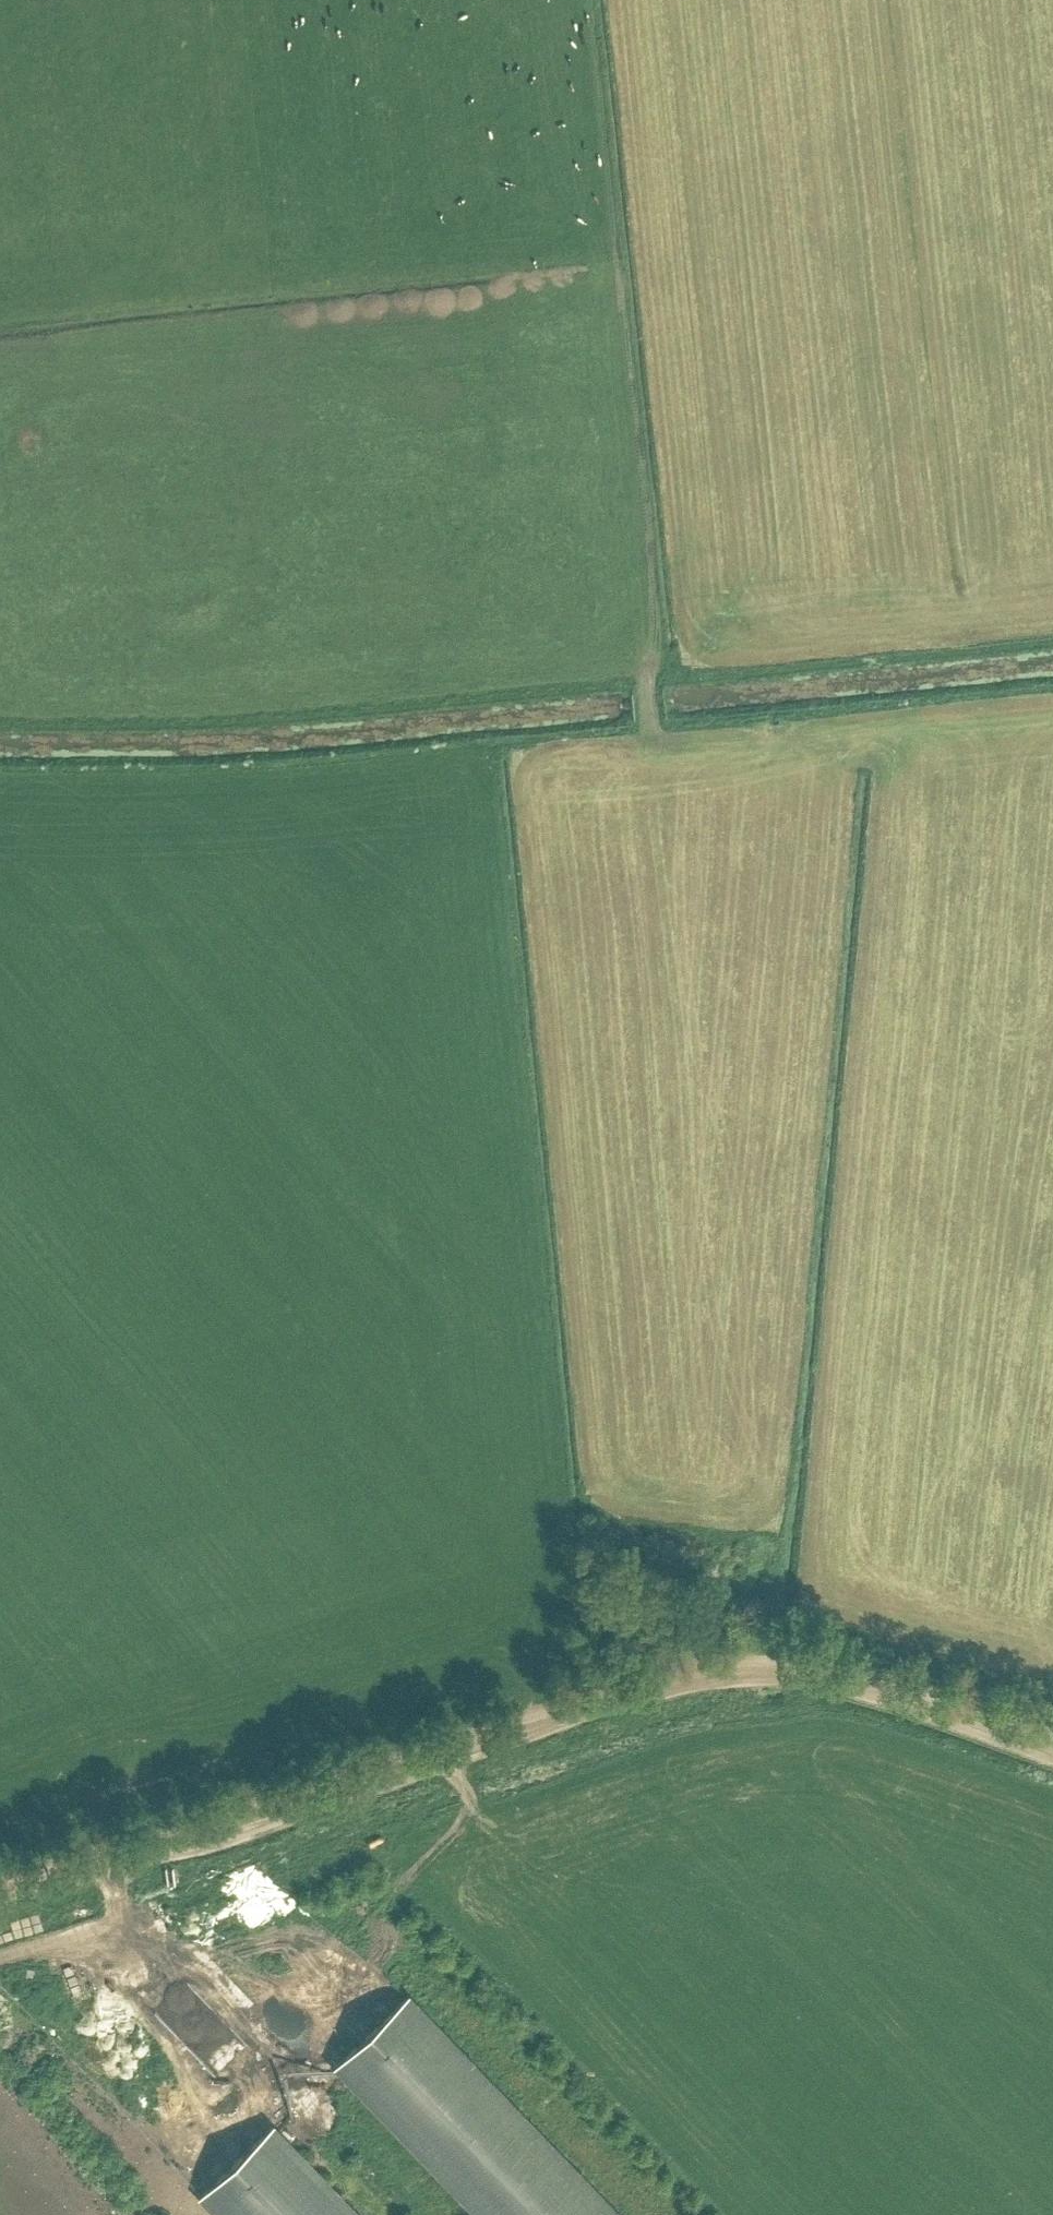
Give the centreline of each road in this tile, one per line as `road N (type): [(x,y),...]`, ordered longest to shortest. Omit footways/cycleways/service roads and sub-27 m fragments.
road 1 (track): [(1052,1746),(844,1673),(724,1669),(0,1894)]

